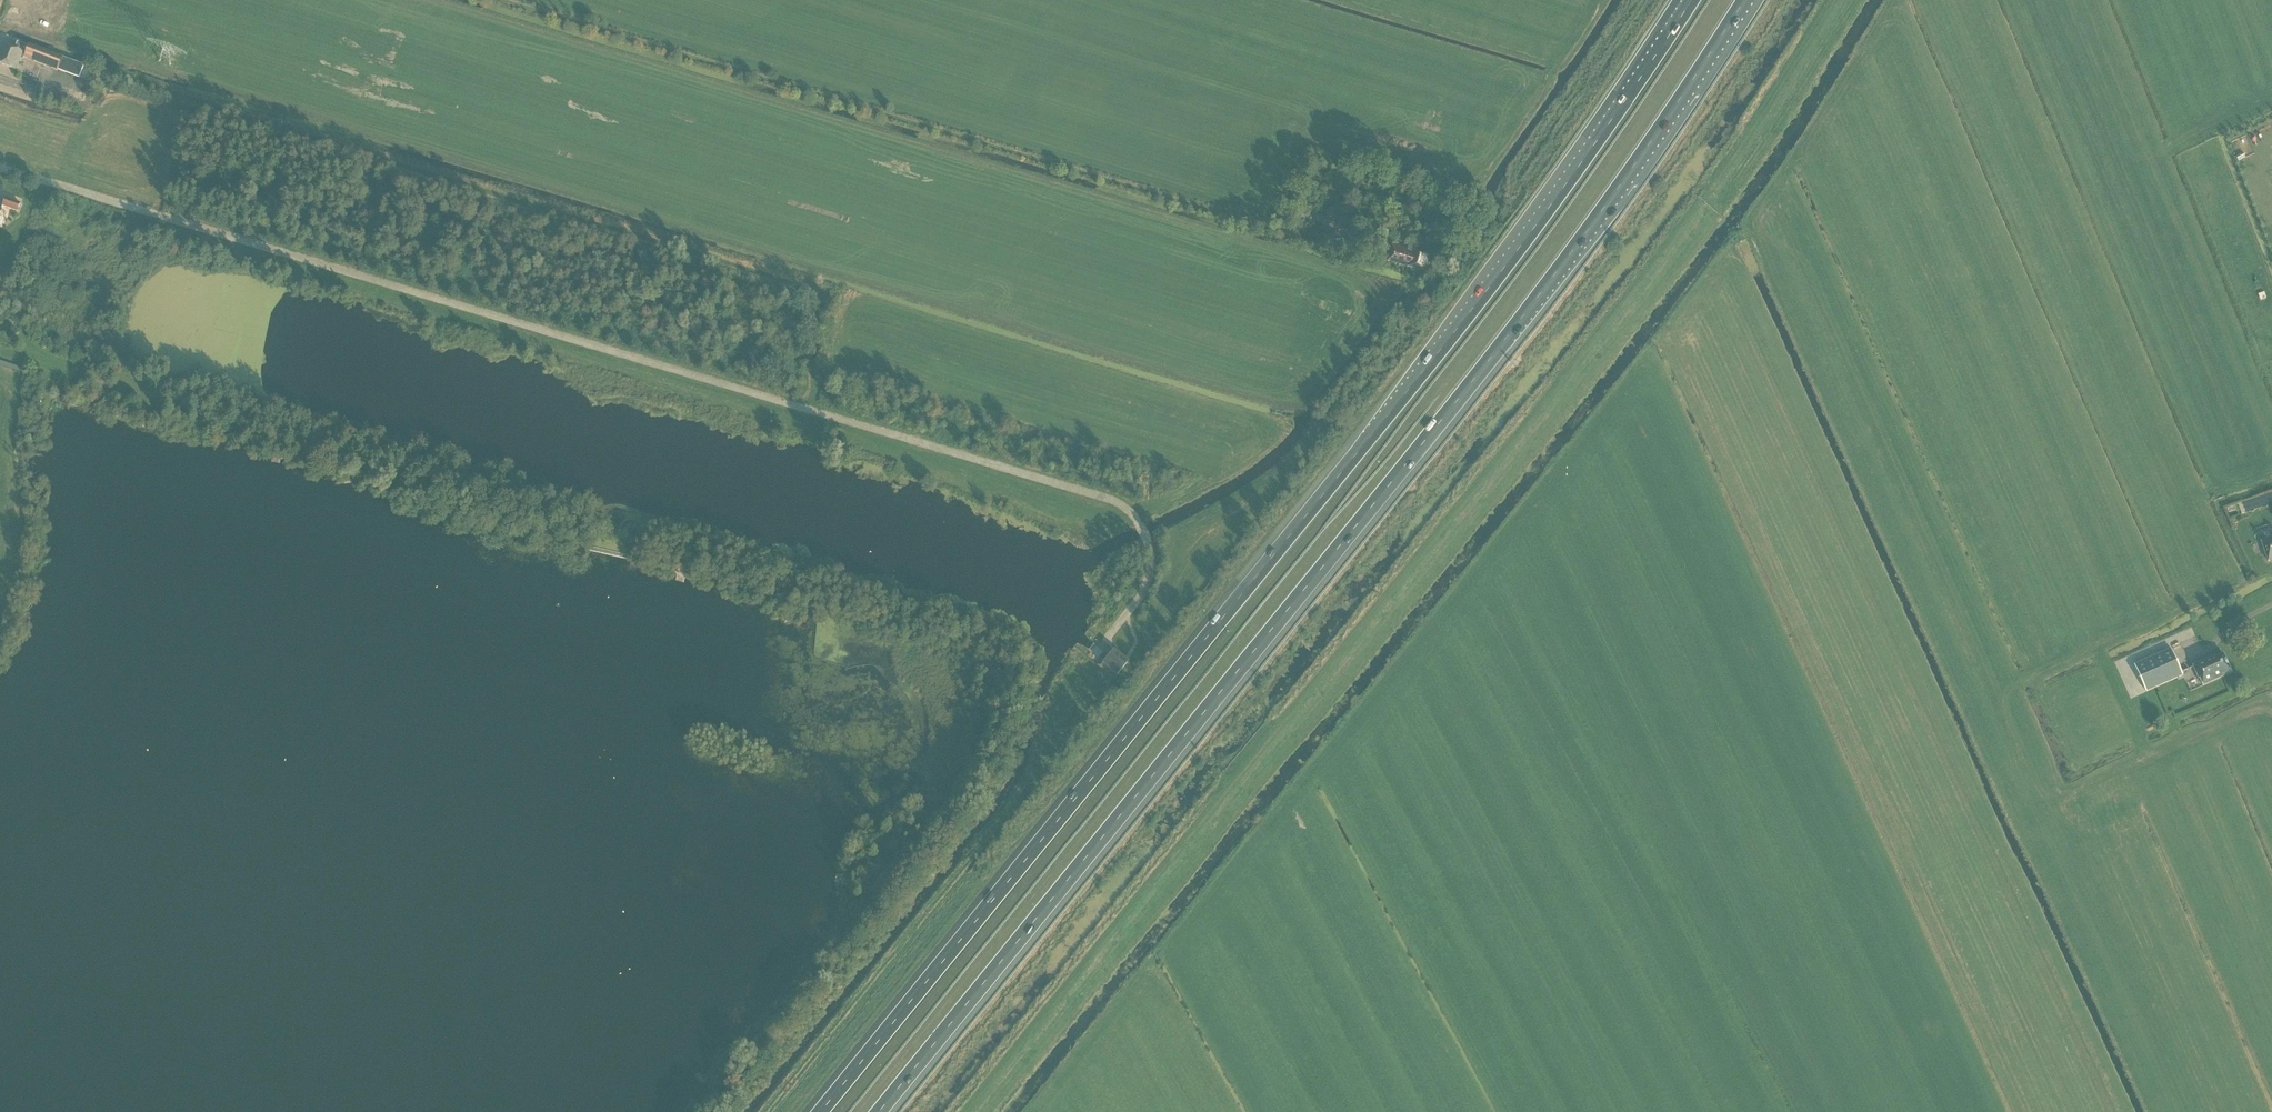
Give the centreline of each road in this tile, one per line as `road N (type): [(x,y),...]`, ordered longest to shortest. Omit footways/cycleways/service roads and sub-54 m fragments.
road 1 (motorway): [(1692,0),(1484,294),(818,1111)]
road 2 (motorway): [(875,1111),(1499,347),(1744,0)]
road 3 (track): [(521,0),(1367,253)]
road 4 (track): [(2137,733),(2153,753),(2241,712),(2271,713)]

